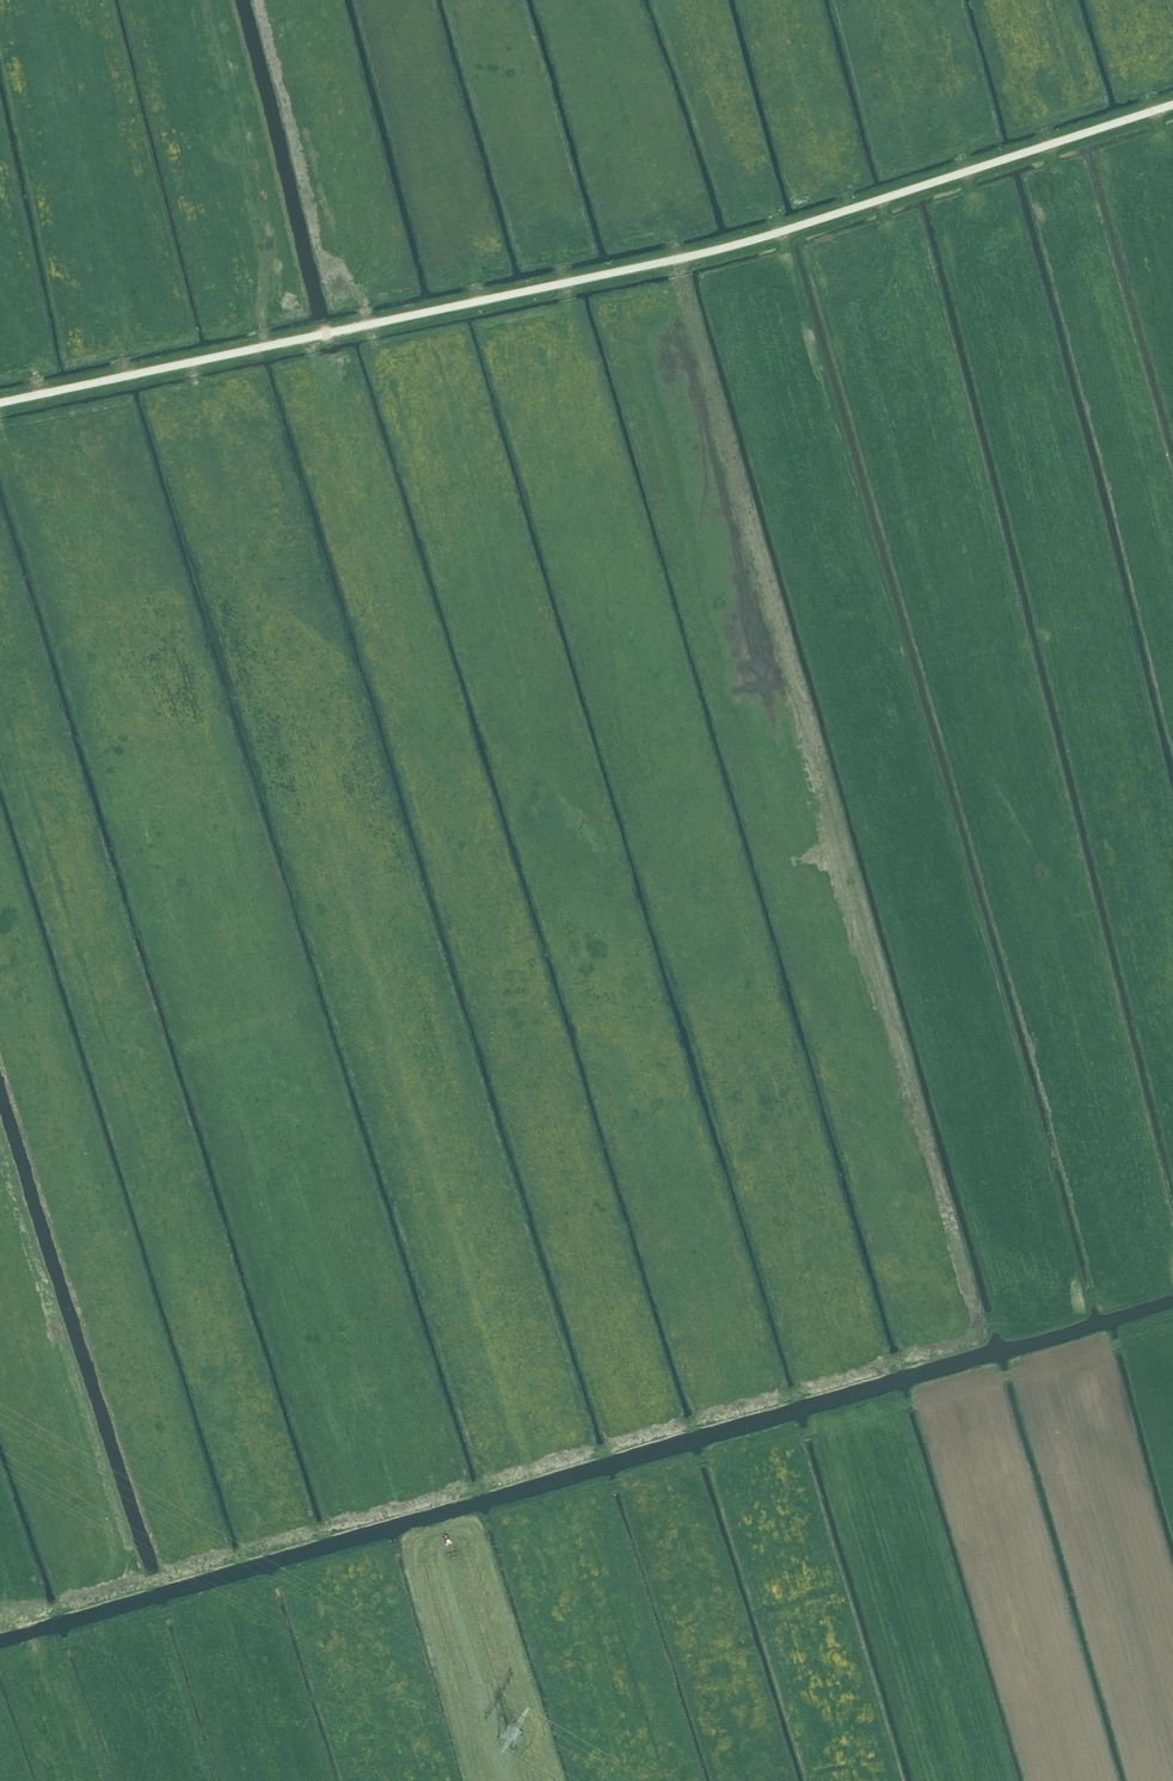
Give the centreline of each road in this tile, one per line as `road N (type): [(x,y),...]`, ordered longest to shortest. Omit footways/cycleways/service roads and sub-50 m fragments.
road 1 (unclassified): [(1172,105),(714,251),(0,403)]

